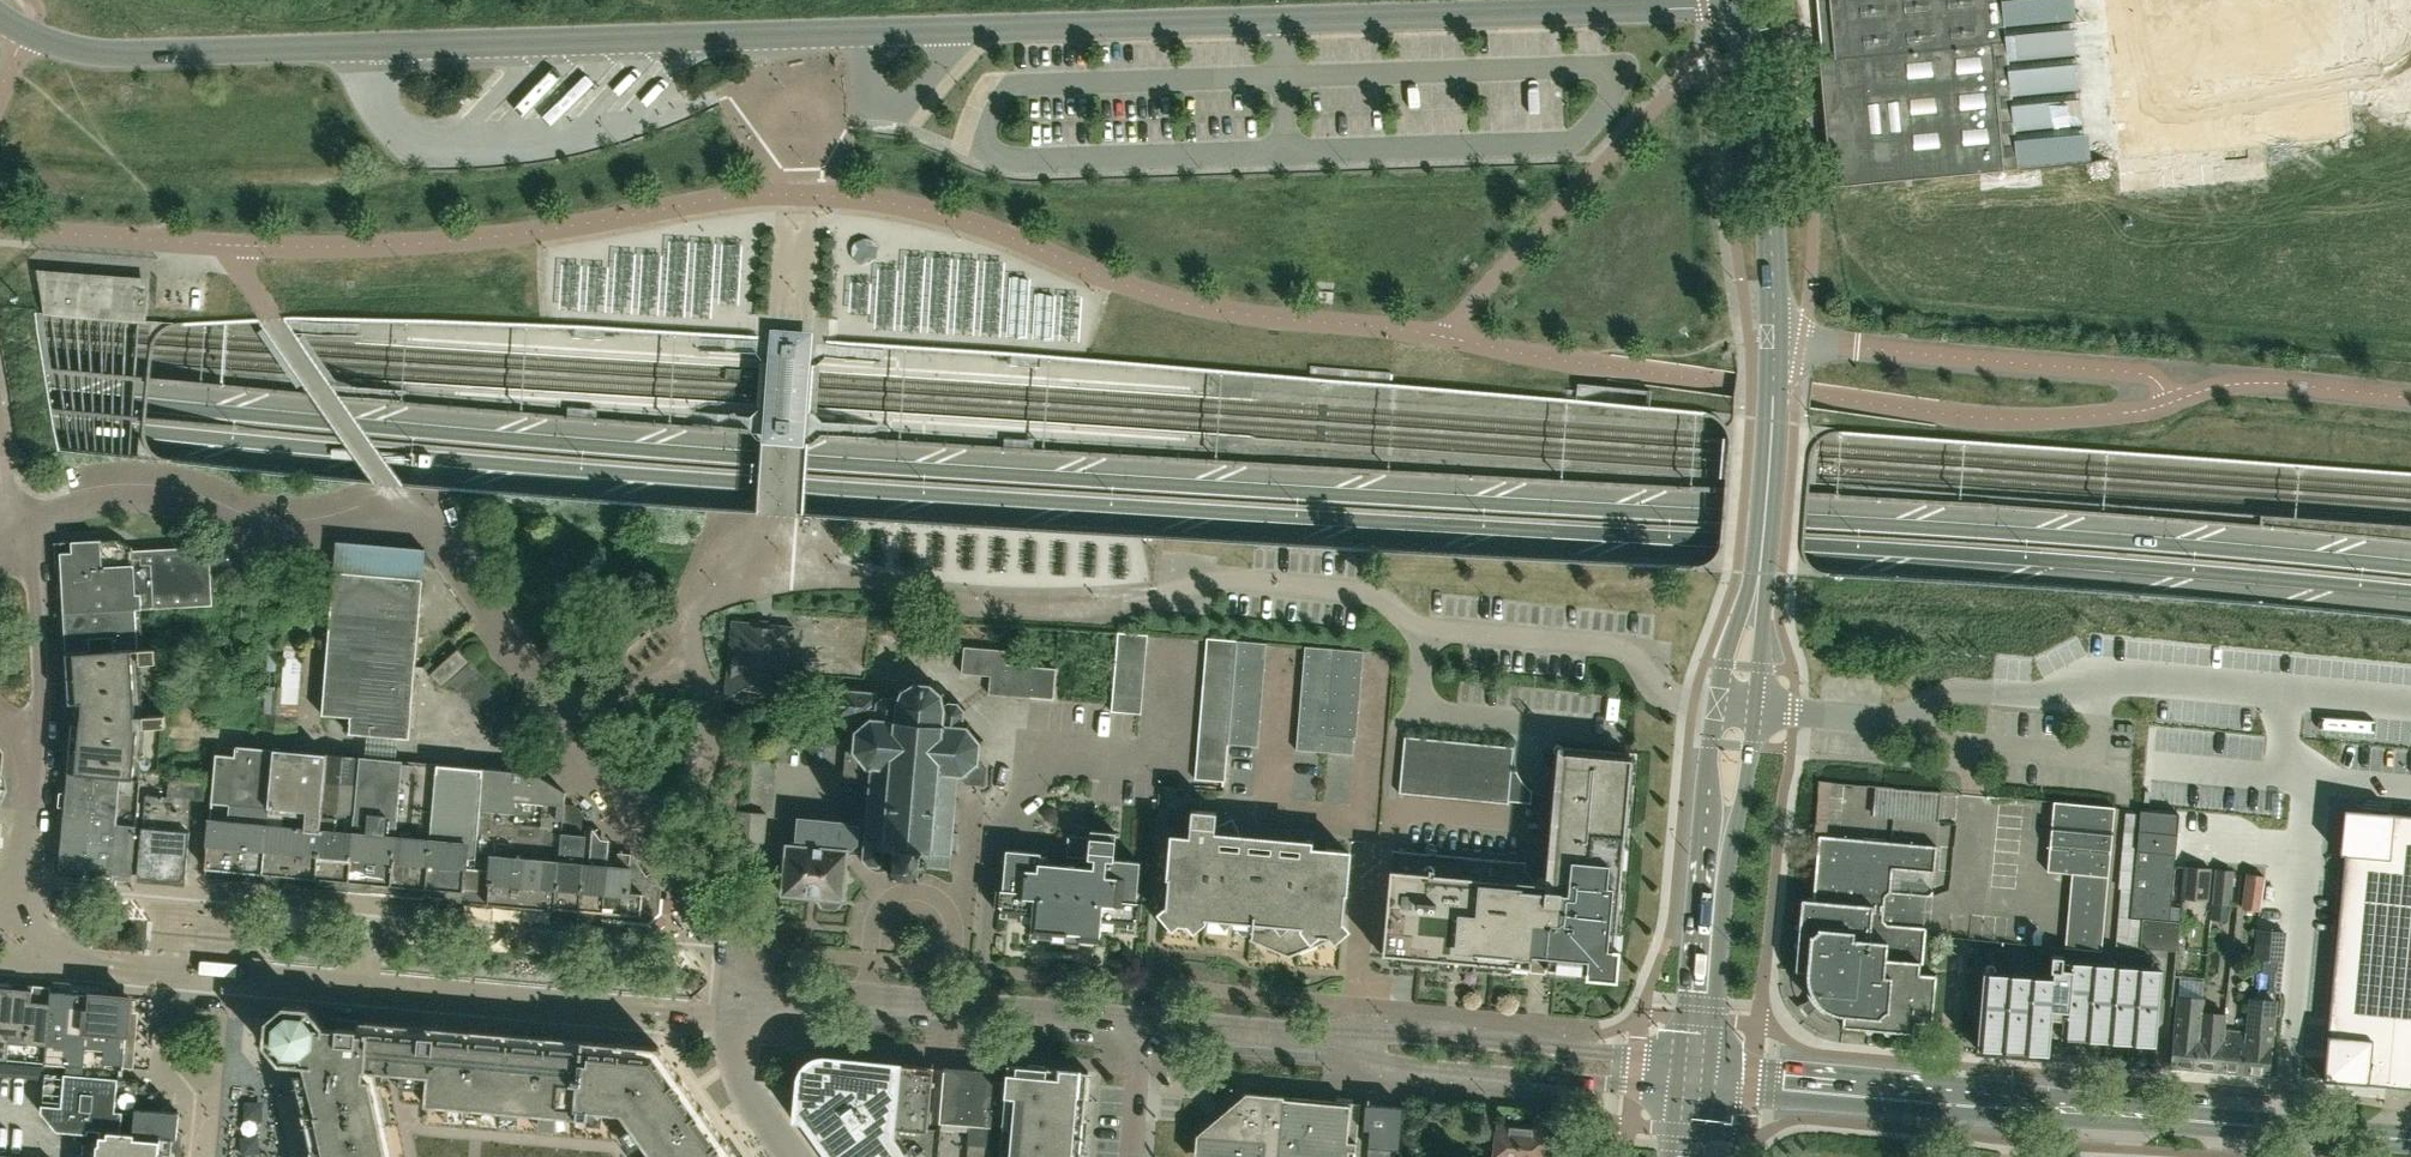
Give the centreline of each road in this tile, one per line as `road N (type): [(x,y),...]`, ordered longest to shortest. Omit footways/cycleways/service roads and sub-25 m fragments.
road 1 (primary): [(0,418),(874,493),(2008,556),(2410,593)]
road 2 (primary): [(2410,564),(1877,522),(909,467),(0,389)]
road 3 (unclassified): [(1741,3),(93,53),(29,36)]
road 4 (residential): [(736,1023),(738,946),(728,908),(430,531),(379,517),(315,532),(261,531),(161,499),(112,497),(20,531)]
road 5 (residential): [(736,1023),(58,961),(16,927)]
road 6 (tertiary): [(2410,1140),(1692,1077)]
road 7 (residential): [(1141,1023),(812,997),(736,1023)]
road 8 (unclassified): [(1802,339),(2138,374),(2159,382),(2170,402)]
road 9 (residential): [(1337,1041),(1416,1065),(1631,1083),(1692,1077)]
road 10 (residential): [(1692,1077),(1634,1058),(1415,1039),(1337,1041)]
road 11 (tertiary): [(1776,337),(1774,236),(1741,3)]
road 12 (tertiary): [(1753,609),(1776,337)]
road 13 (unclassified): [(2410,399),(2247,381),(2170,402)]
road 14 (tertiary): [(1753,609),(1725,663),(1712,792),(1721,842)]
road 15 (tertiary): [(1721,842),(1743,800),(1752,745),(1761,667),(1753,609)]
road 16 (tertiary): [(1721,842),(1692,1077)]
road 17 (residential): [(232,244),(0,227)]
road 18 (residential): [(34,746),(36,606),(20,531)]
road 19 (residential): [(1337,1041),(1141,1023)]
road 20 (residential): [(736,1023),(740,1074),(795,1156)]
road 21 (residential): [(20,883),(34,746)]
road 22 (residential): [(1131,1156),(1141,1023)]

